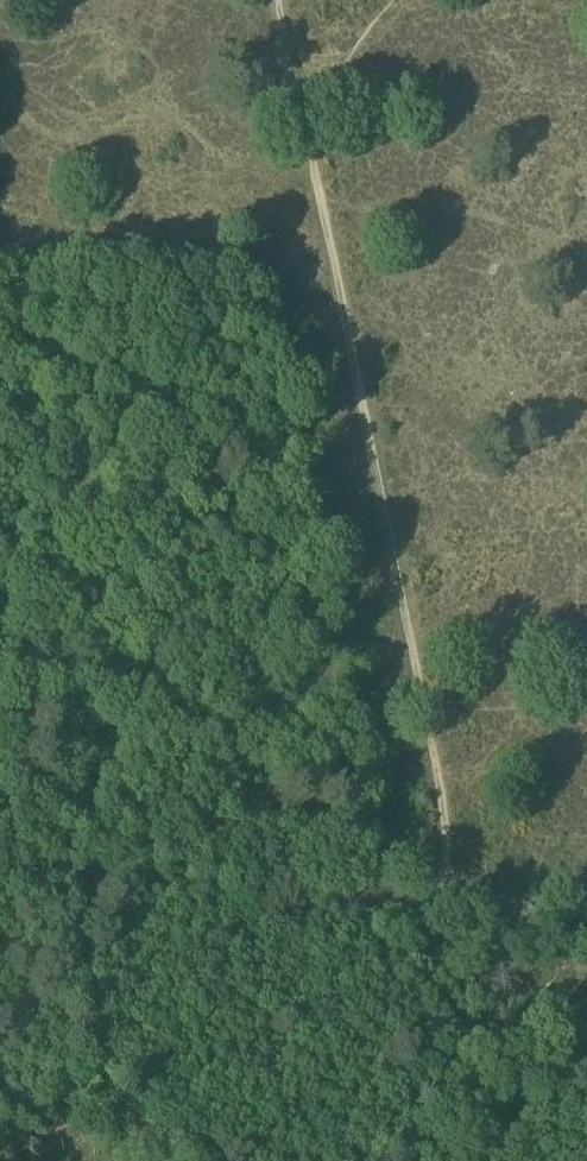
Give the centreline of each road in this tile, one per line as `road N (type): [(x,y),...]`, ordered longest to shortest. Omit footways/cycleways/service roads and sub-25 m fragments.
road 1 (track): [(455,887),(285,0)]
road 2 (track): [(0,888),(430,890)]
road 3 (track): [(443,1160),(430,890)]

